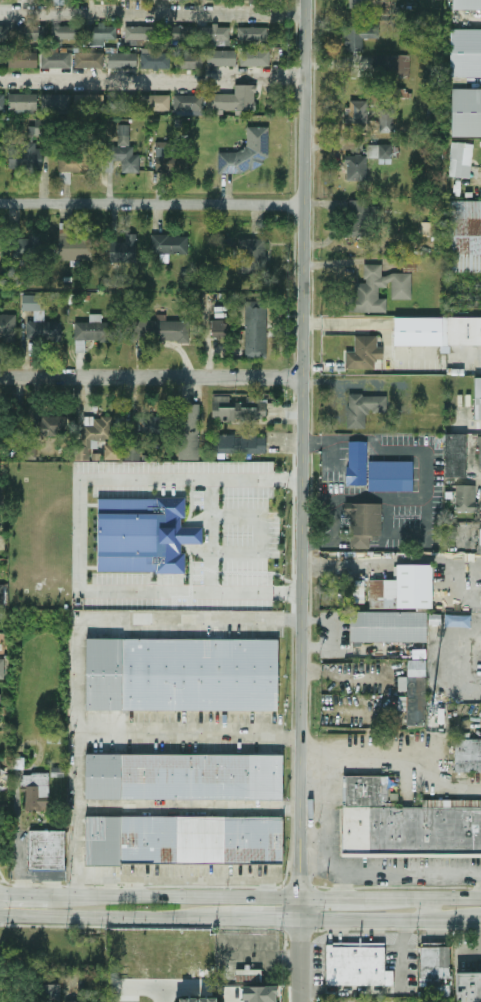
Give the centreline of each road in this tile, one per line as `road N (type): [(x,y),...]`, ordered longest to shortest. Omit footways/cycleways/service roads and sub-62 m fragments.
road 1 (residential): [(301,899),(304,0)]
road 2 (residential): [(305,206),(0,202)]
road 3 (residential): [(304,77),(0,82)]
road 4 (residential): [(0,14),(304,15)]
road 5 (residential): [(303,377),(0,378)]
road 6 (secondary): [(301,899),(46,896)]
road 7 (secondary): [(0,915),(225,919)]
road 8 (secondary): [(301,921),(480,920)]

